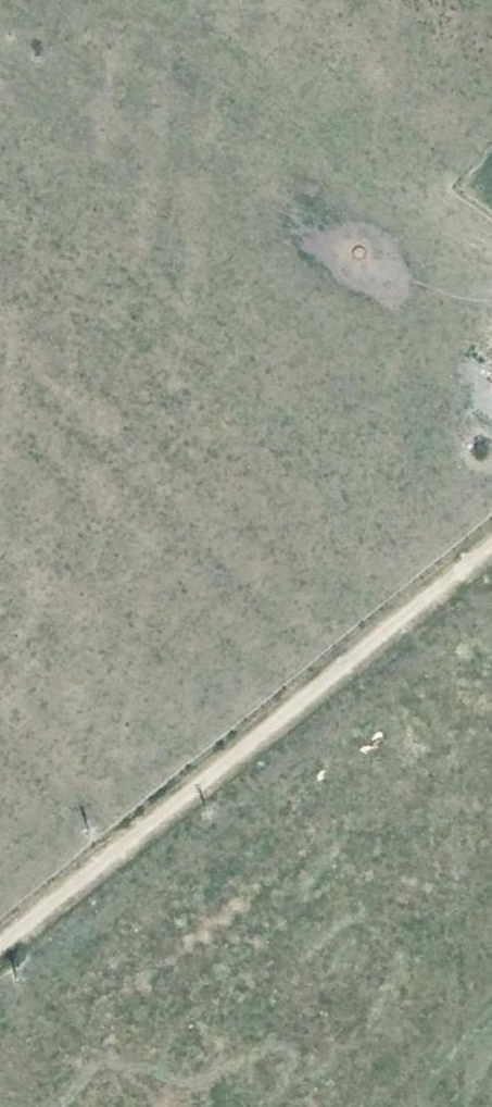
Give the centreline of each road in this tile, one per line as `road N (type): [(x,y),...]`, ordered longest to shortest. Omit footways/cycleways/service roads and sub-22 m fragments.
road 1 (track): [(491,547),(0,949)]

